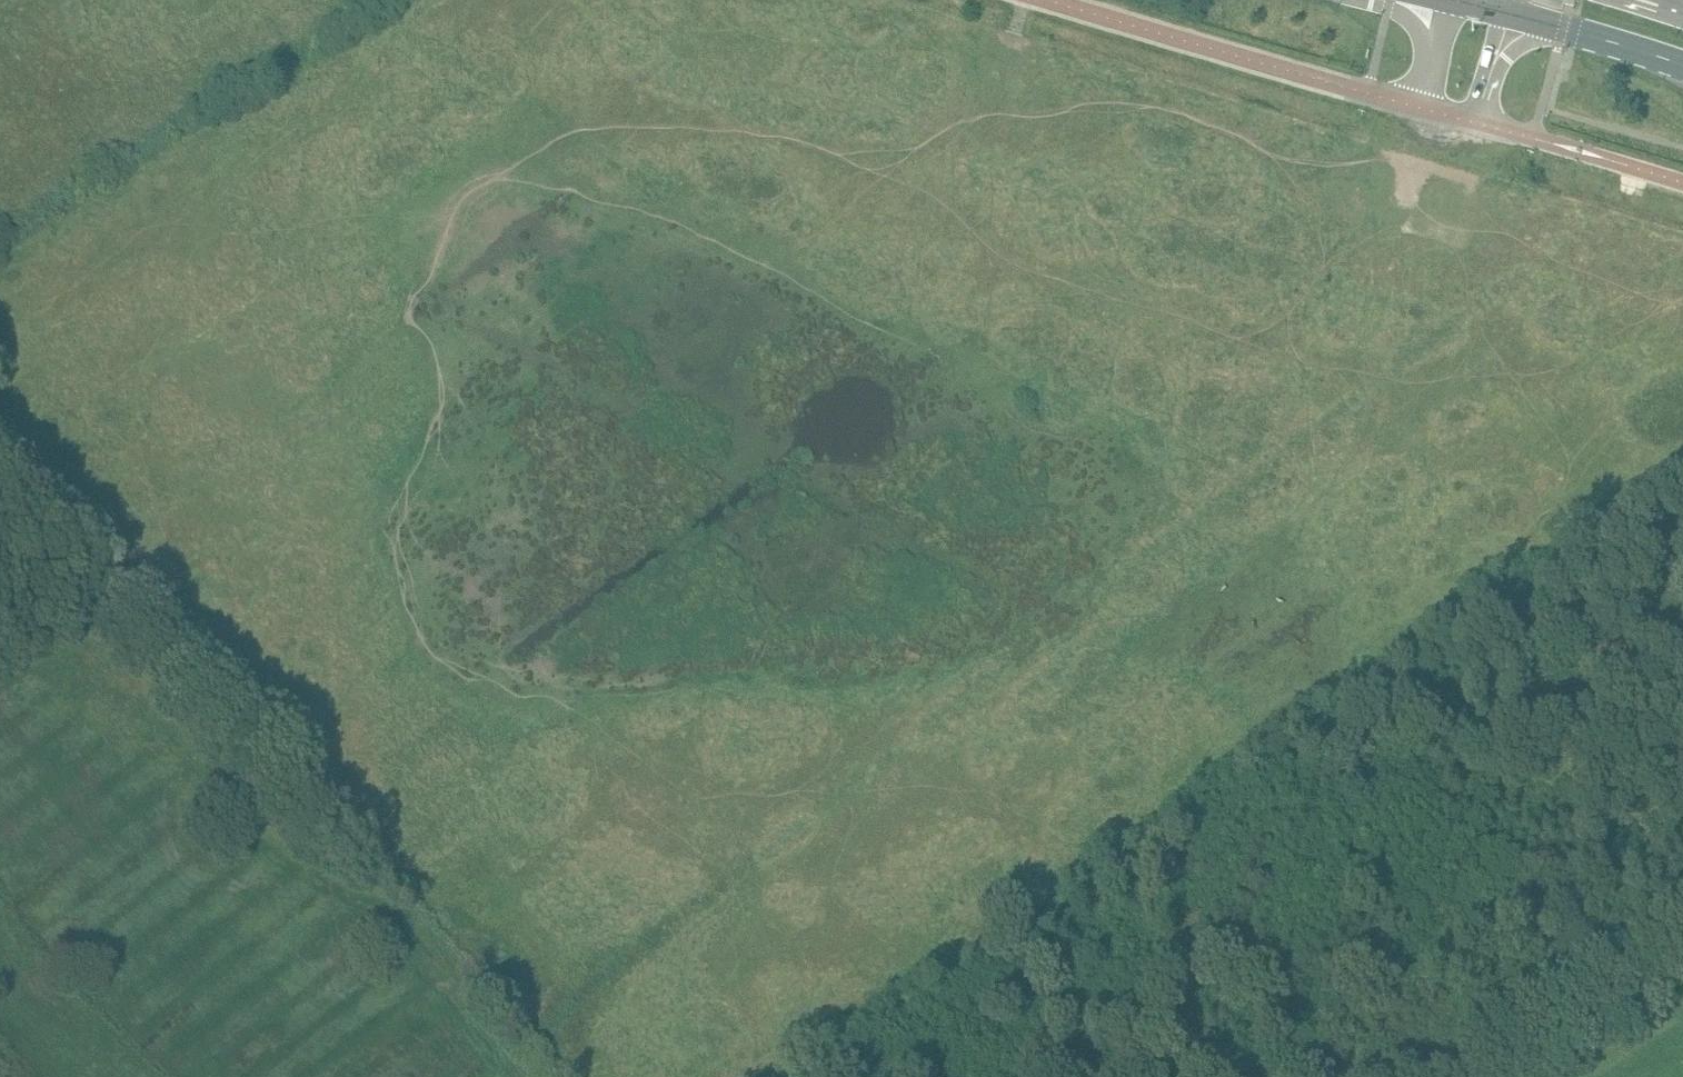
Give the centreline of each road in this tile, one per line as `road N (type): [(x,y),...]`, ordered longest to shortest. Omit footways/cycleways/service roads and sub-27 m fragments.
road 1 (unclassified): [(1060,0),(1414,106)]
road 2 (track): [(1482,1076),(1682,956)]
road 3 (unclassified): [(1414,106),(1482,124),(1514,15)]
road 4 (primary): [(1514,15),(1682,64)]

